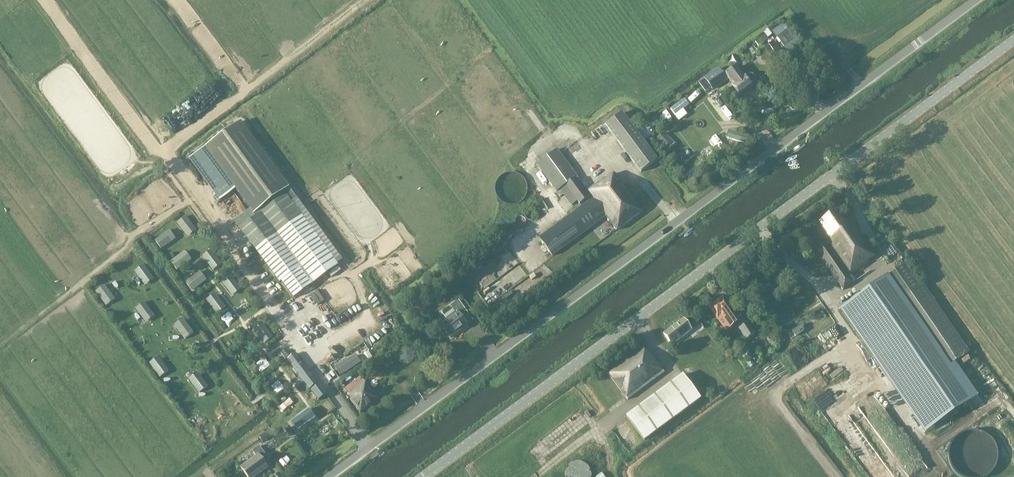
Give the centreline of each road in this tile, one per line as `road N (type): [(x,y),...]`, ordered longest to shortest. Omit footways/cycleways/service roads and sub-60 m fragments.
road 1 (unclassified): [(328,476),(976,0)]
road 2 (tertiary): [(424,476),(1013,41)]

